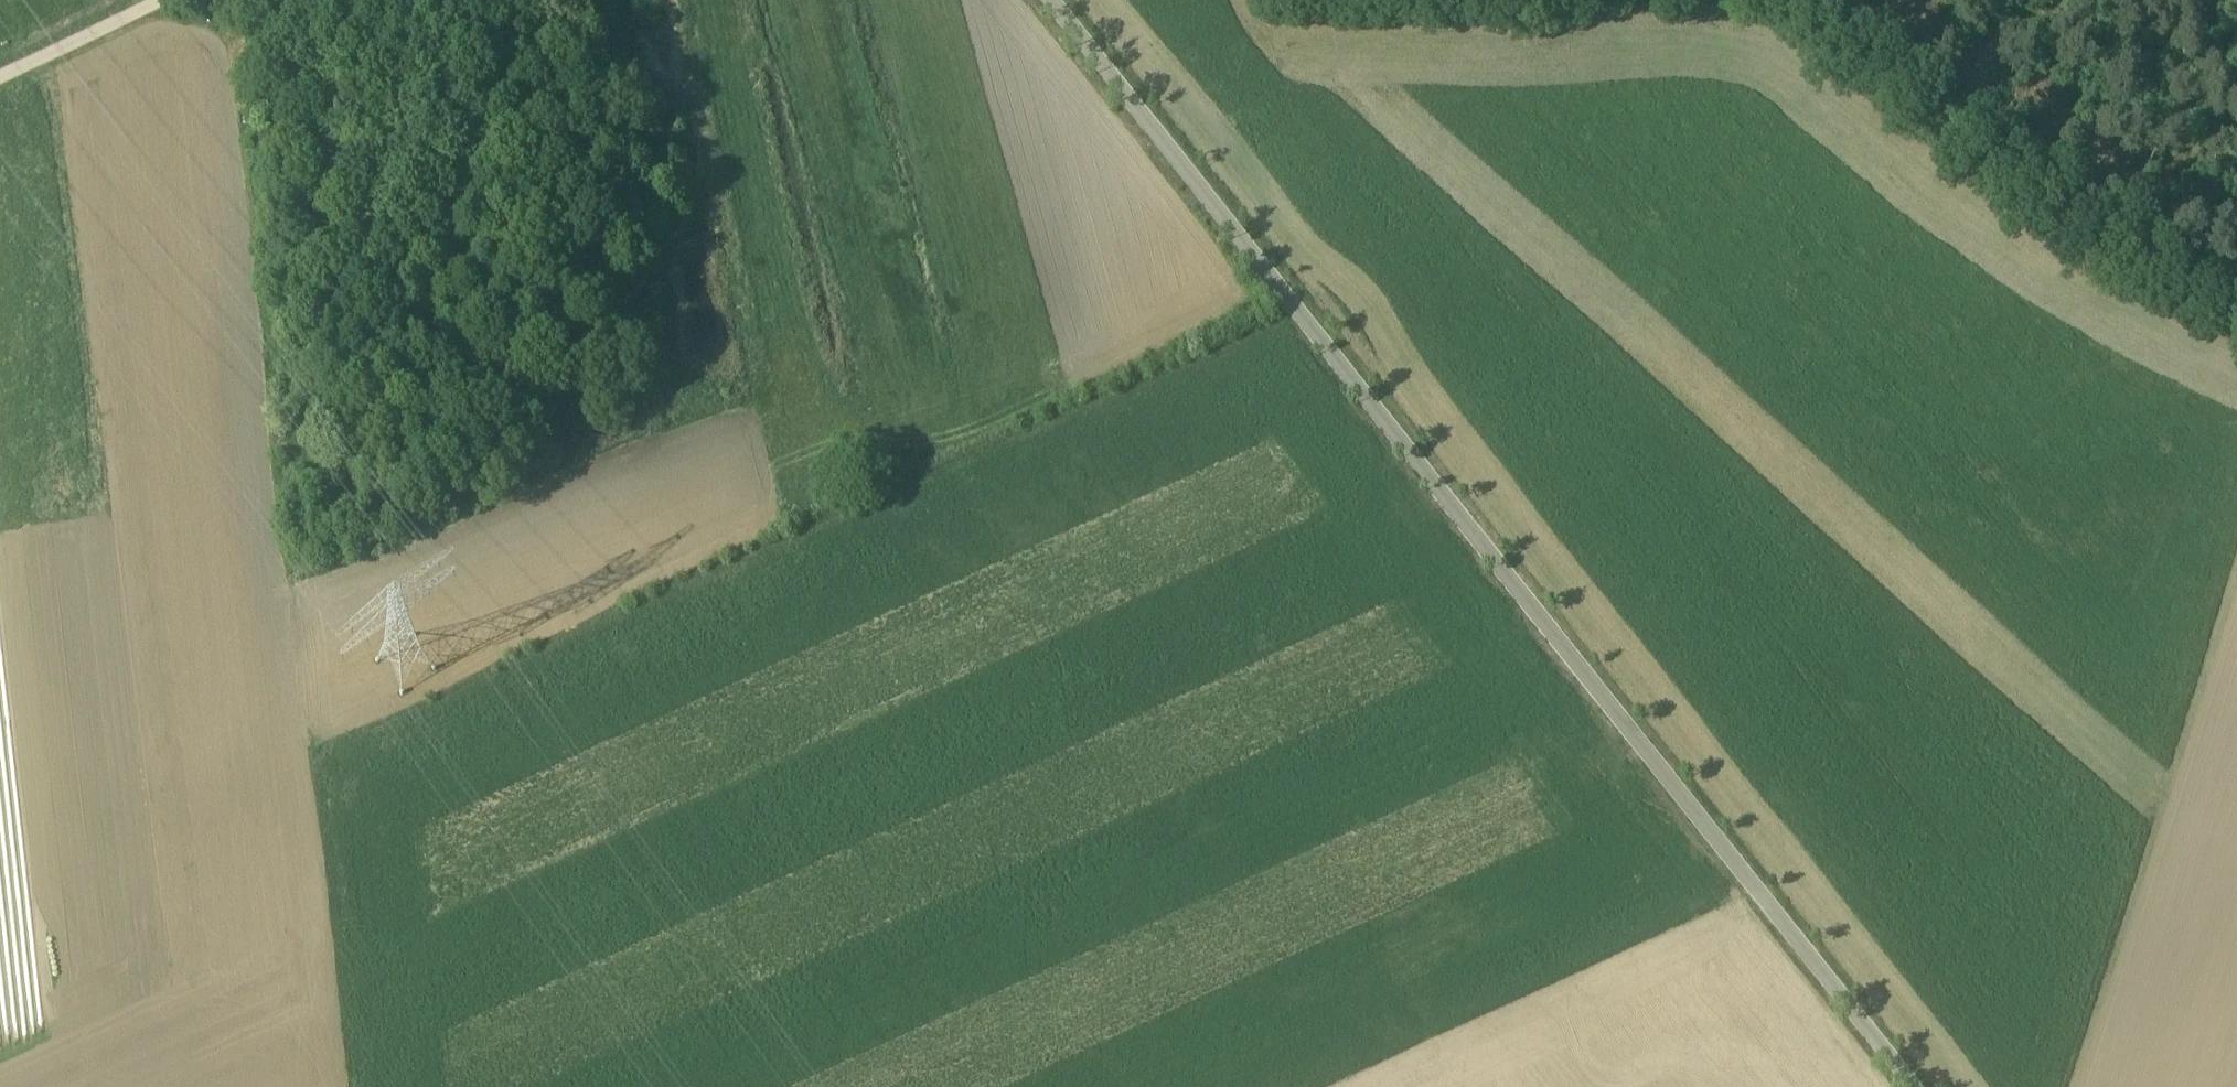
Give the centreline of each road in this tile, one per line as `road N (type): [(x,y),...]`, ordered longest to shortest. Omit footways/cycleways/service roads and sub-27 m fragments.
road 1 (unclassified): [(1047,0),(1910,1086)]
road 2 (track): [(0,86),(192,0)]

